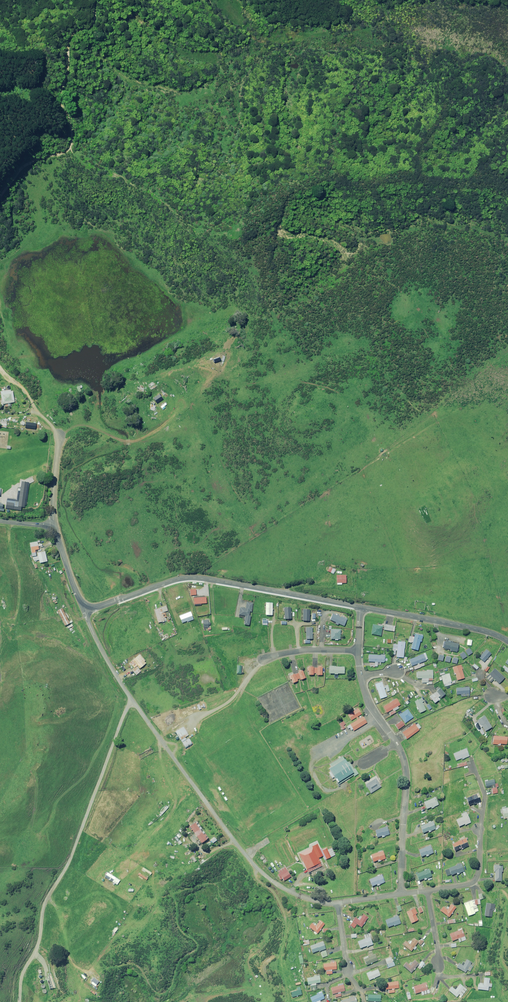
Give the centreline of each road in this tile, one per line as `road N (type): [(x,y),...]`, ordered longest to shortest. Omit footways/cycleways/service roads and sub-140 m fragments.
road 1 (unclassified): [(19,1001),(49,898),(133,700)]
road 2 (residential): [(133,700),(268,878),(299,896),(338,904)]
road 3 (unclassified): [(87,607),(195,578),(361,607)]
road 4 (unclassified): [(0,196),(26,163),(66,147),(73,121),(60,89),(71,35),(90,21),(94,0)]
road 5 (residential): [(361,677),(406,771),(401,894)]
road 6 (unclassified): [(54,525),(59,435),(0,366)]
road 7 (unclassified): [(361,607),(507,641)]
road 8 (residential): [(471,759),(485,797),(479,871),(466,885)]

